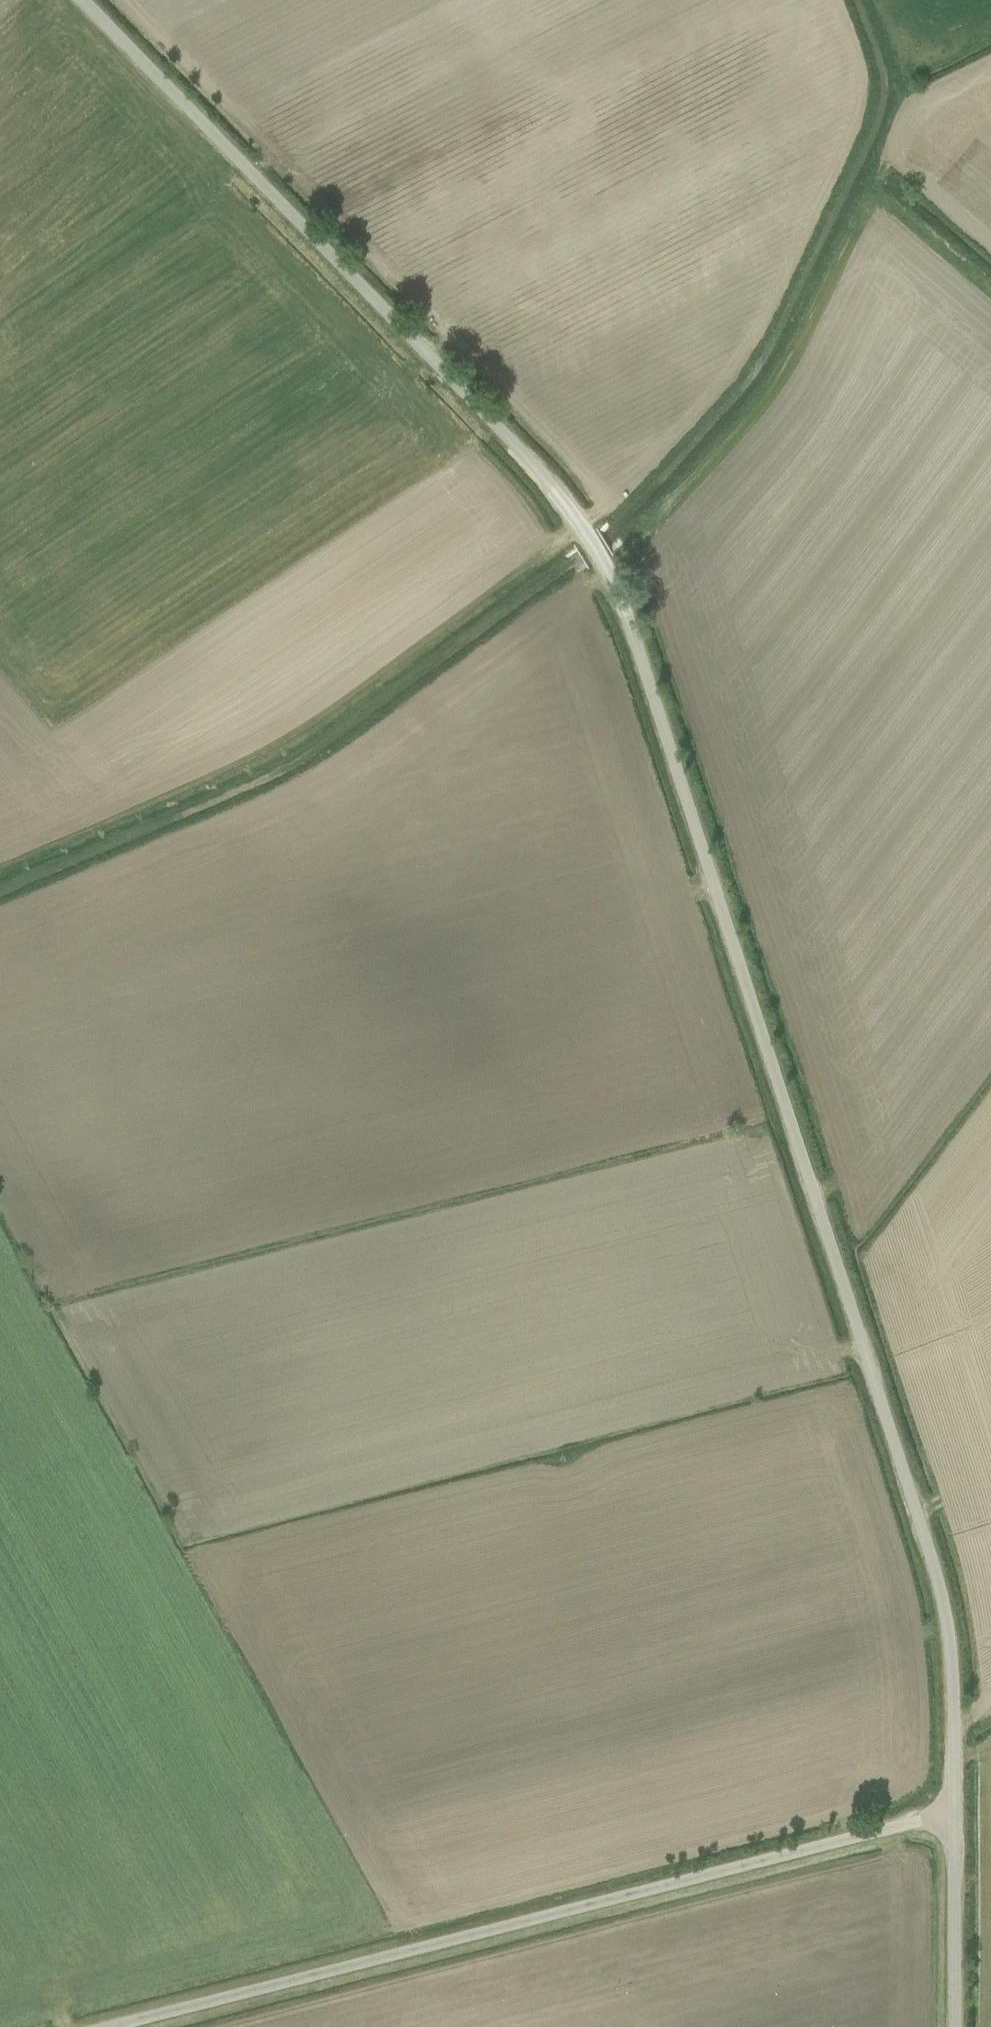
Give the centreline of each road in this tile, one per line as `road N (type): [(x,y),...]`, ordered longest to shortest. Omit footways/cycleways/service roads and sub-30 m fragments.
road 1 (unclassified): [(83,0),(559,500),(621,618),(919,1533),(943,1666),(949,1815)]
road 2 (unclassified): [(64,2026),(949,1815)]
road 3 (unclassified): [(949,1815),(947,2026)]

